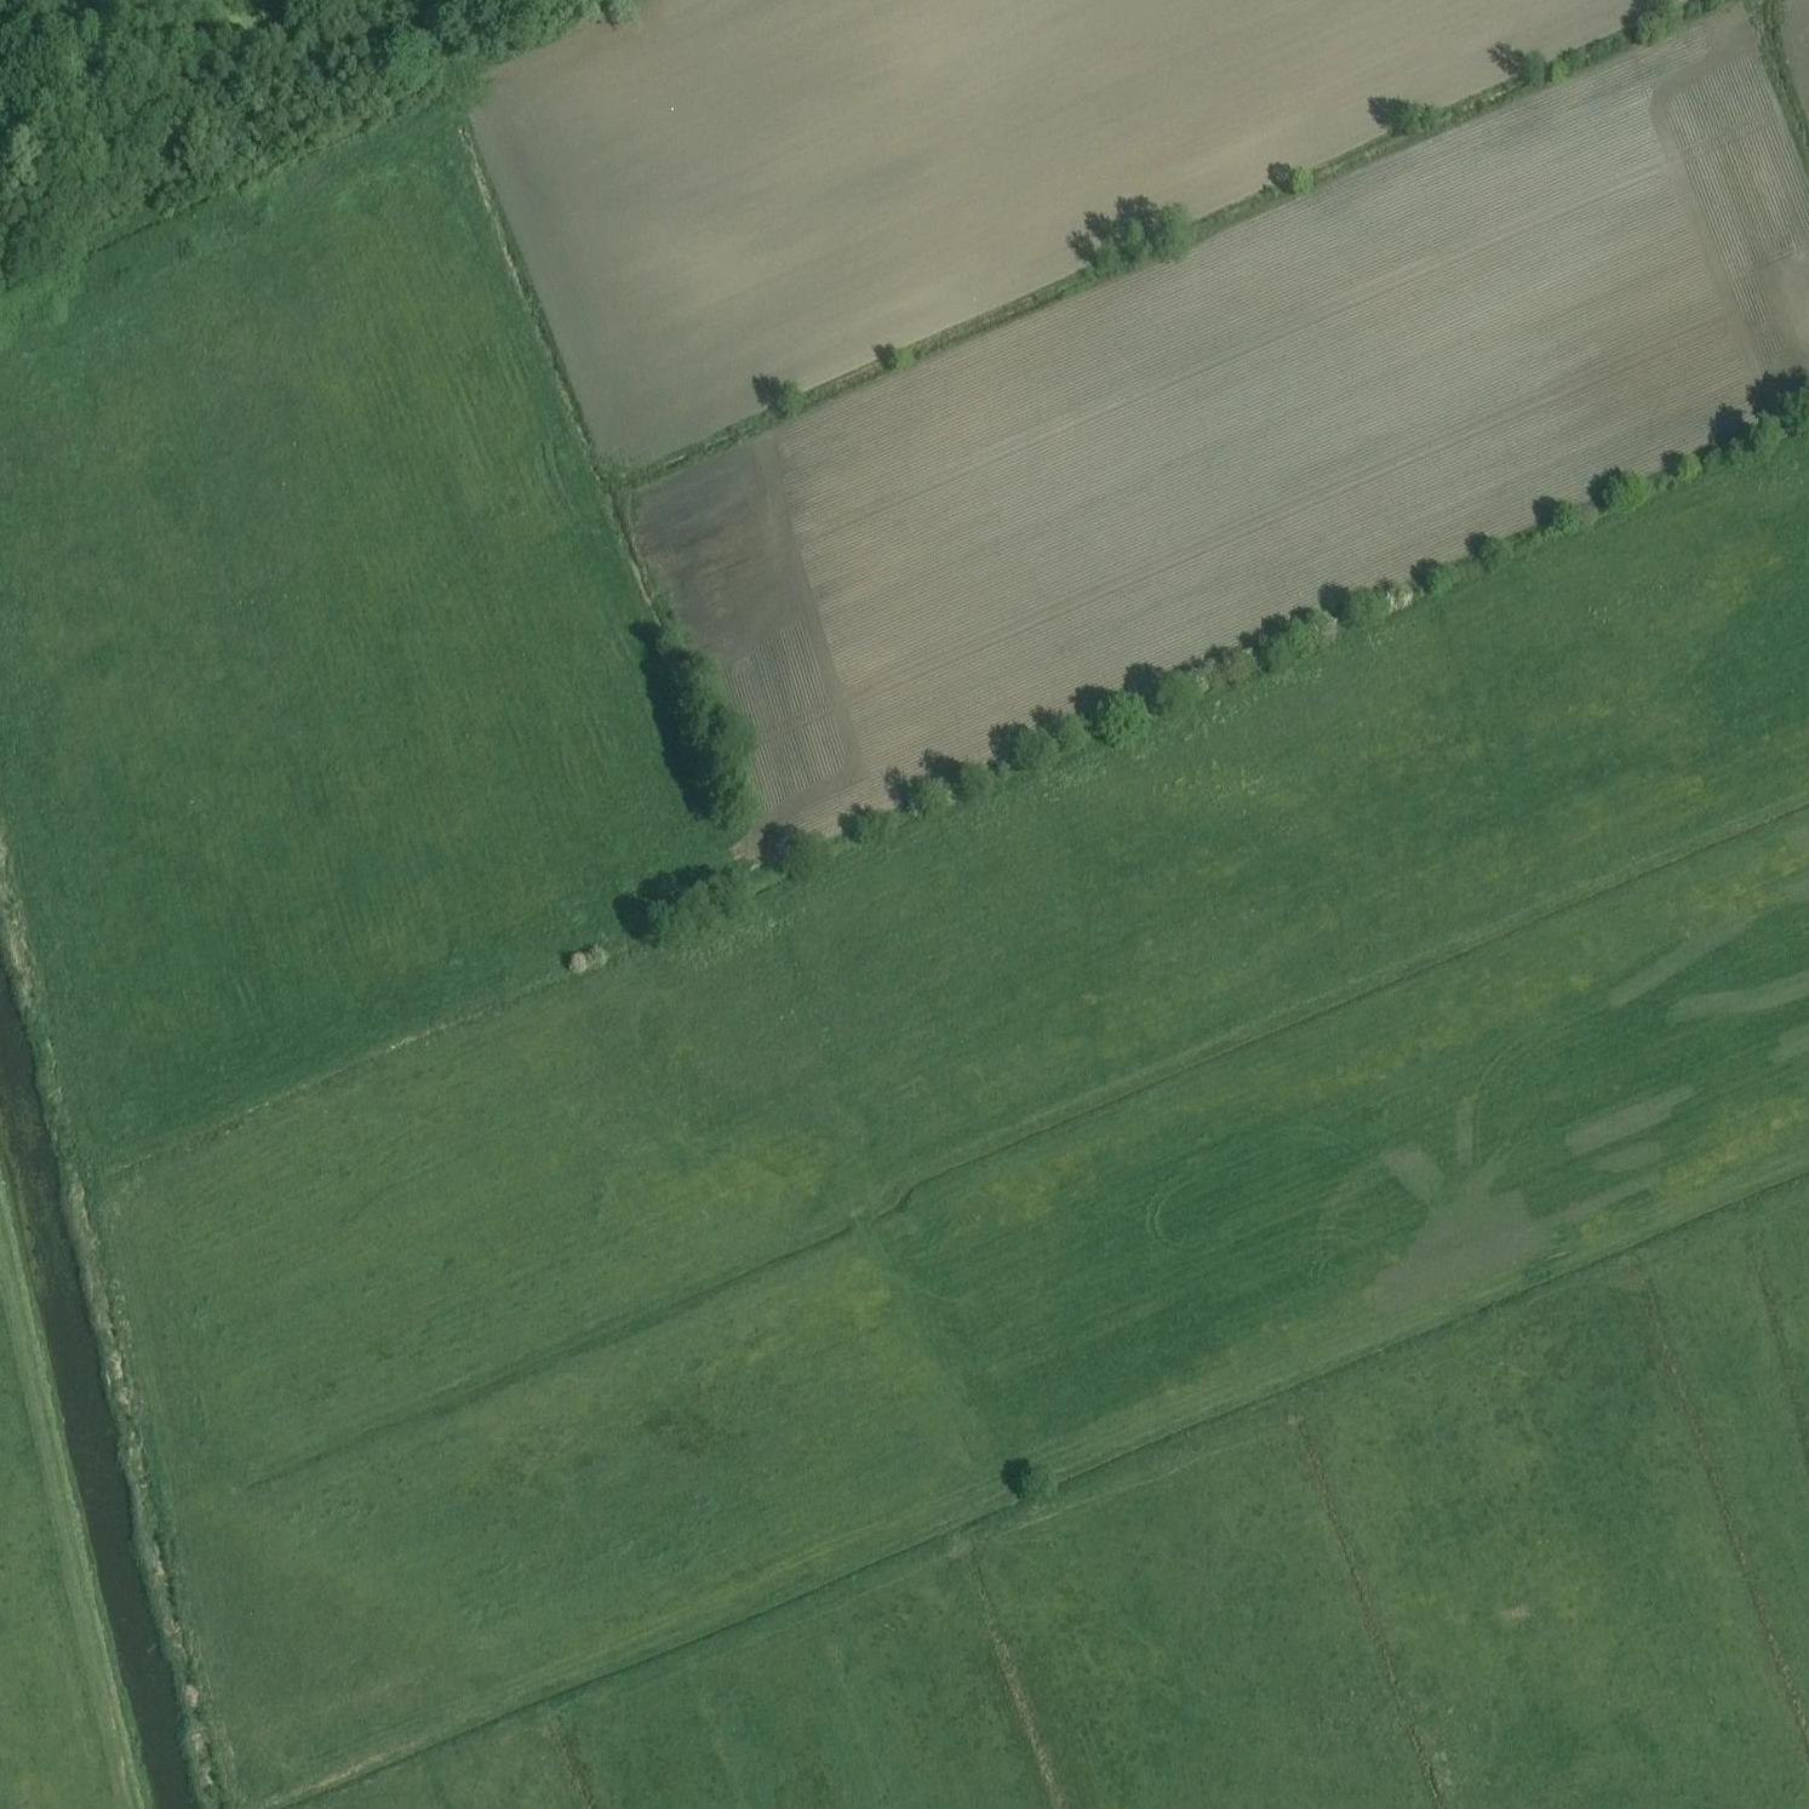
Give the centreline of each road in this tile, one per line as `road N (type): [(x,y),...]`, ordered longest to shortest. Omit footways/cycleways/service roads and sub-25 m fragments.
road 1 (track): [(138,1808),(0,1229)]

